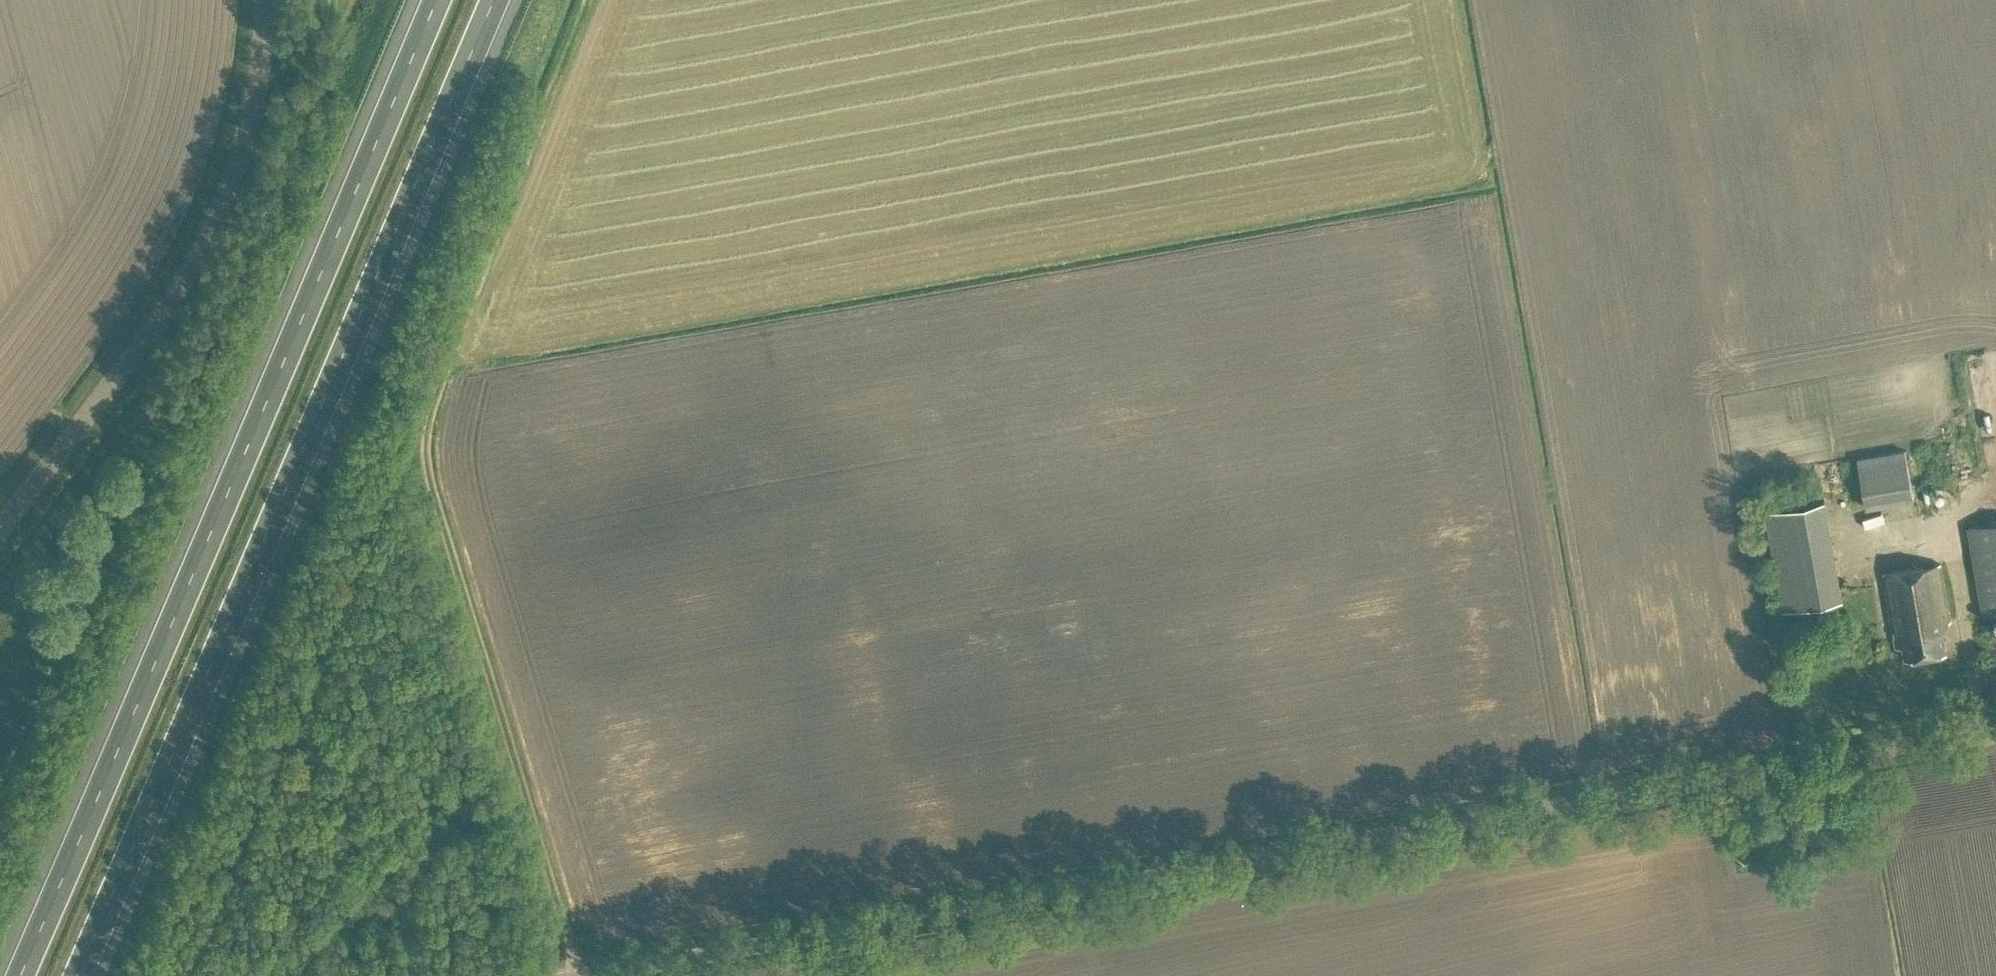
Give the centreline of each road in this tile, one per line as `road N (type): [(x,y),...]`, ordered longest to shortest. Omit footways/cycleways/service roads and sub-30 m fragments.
road 1 (tertiary): [(1995,728),(589,975)]
road 2 (motorway): [(436,0),(18,975)]
road 3 (motorway): [(77,975),(494,0)]
road 4 (unclassified): [(0,529),(188,271),(246,137),(265,0)]

